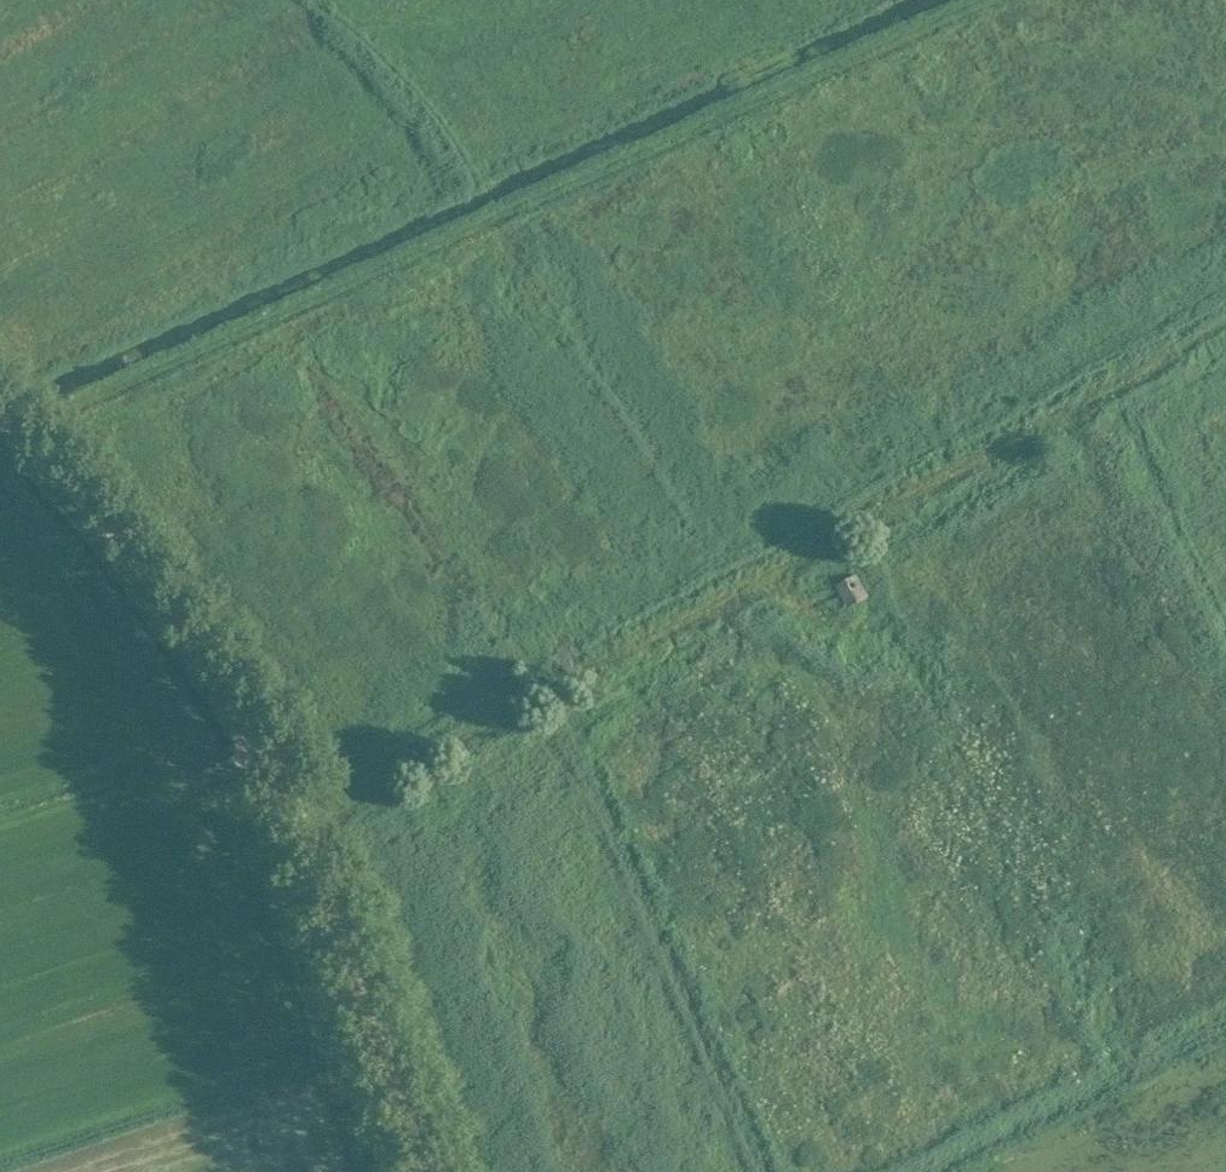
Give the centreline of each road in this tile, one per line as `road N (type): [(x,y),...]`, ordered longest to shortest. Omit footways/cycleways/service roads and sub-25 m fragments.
road 1 (track): [(306,824),(1225,318)]
road 2 (track): [(422,1171),(306,824),(249,722),(104,523),(0,418)]

